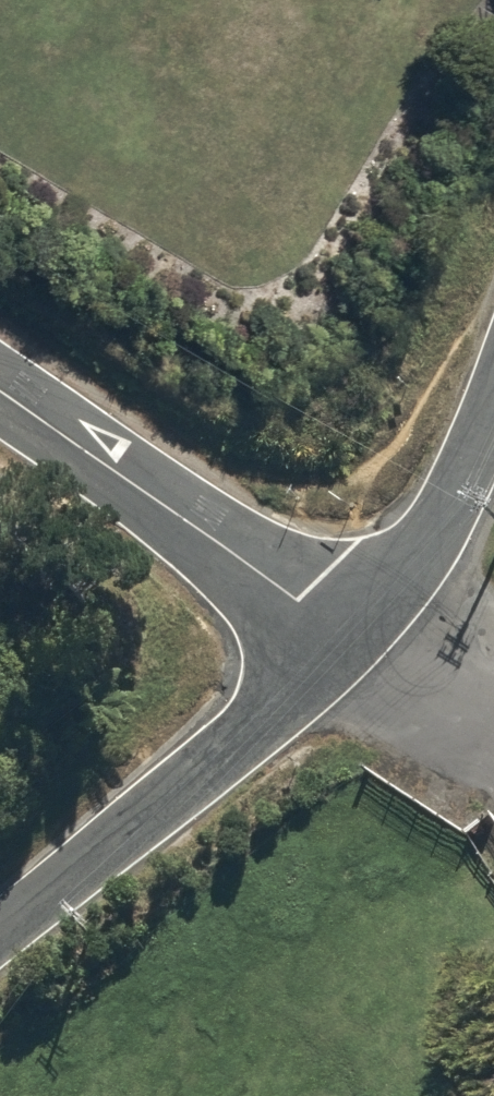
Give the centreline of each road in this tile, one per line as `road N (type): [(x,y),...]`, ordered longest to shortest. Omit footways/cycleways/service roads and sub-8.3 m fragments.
road 1 (residential): [(322,651),(0,933)]
road 2 (unclassified): [(322,651),(0,394)]
road 3 (unclassified): [(493,393),(447,506),(322,651)]
road 4 (residential): [(322,651),(396,667),(493,647)]

